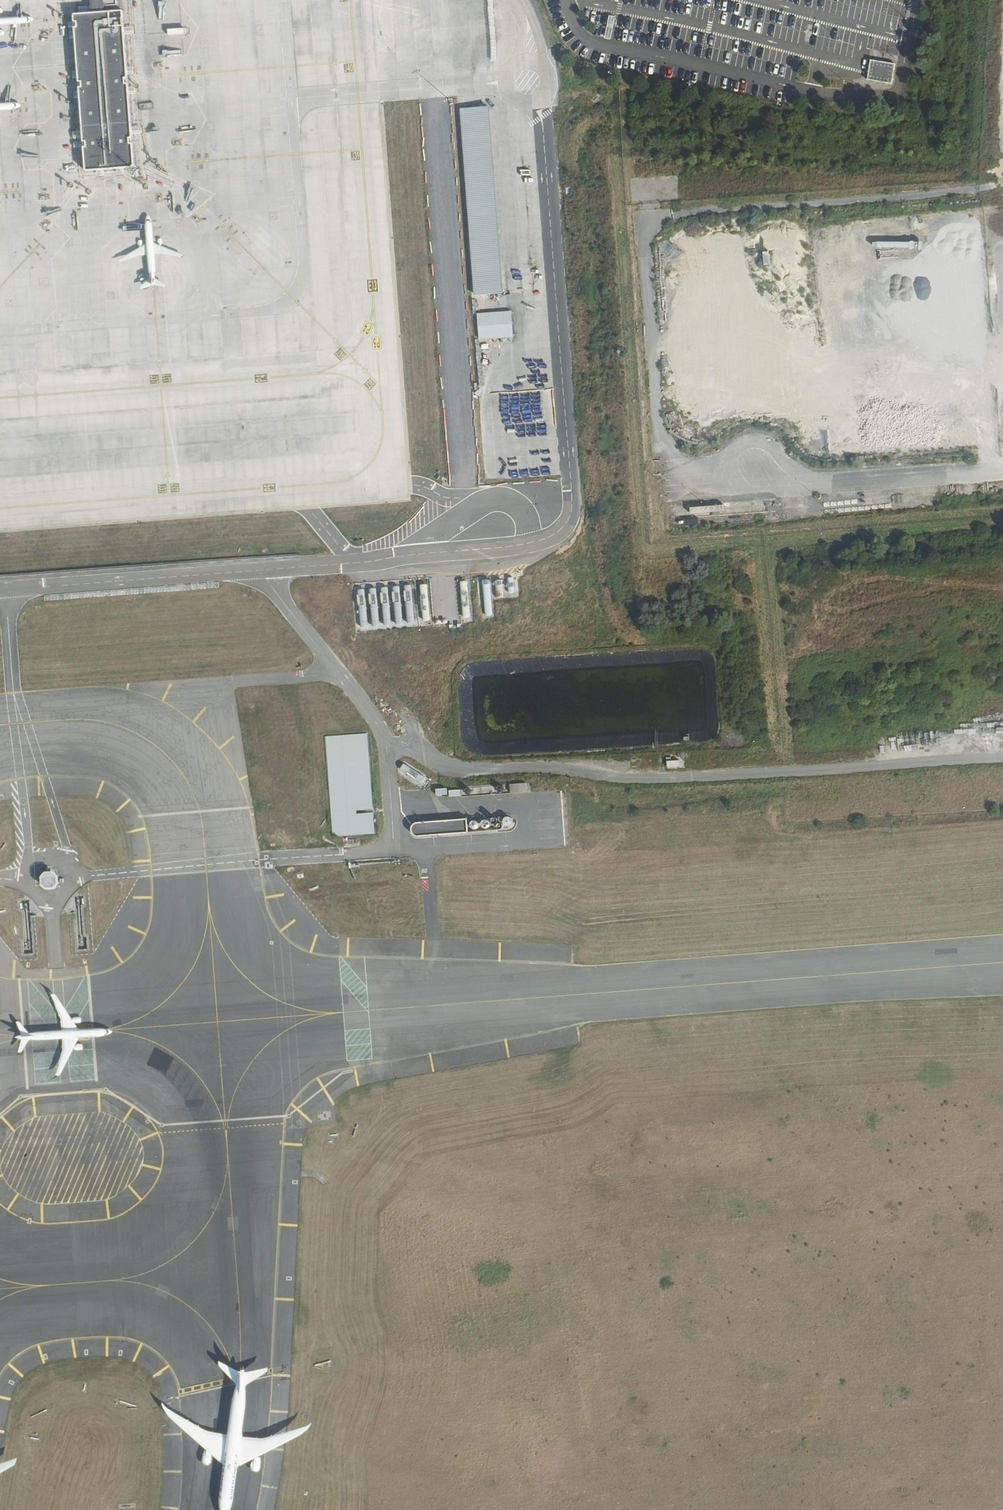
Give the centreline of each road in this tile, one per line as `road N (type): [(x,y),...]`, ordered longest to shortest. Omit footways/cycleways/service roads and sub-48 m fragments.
road 1 (track): [(1002,748),(456,774),(417,747),(391,744)]
road 2 (track): [(1002,470),(749,494),(738,484),(733,458),(742,444),(770,443),(797,472)]

